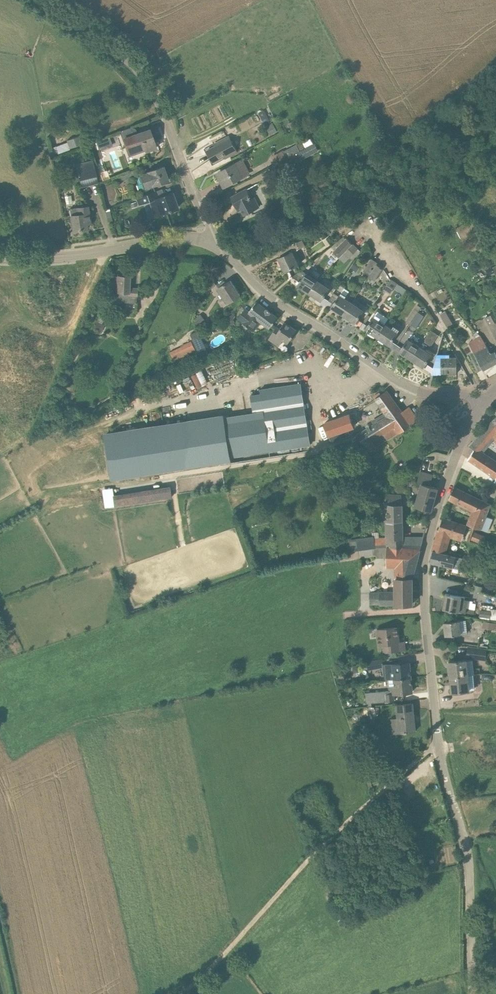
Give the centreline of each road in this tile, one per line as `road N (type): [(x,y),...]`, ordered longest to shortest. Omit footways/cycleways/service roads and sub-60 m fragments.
road 1 (unclassified): [(438,744),(424,560),(457,453),(482,405)]
road 2 (unclassified): [(482,405),(398,382),(265,295),(215,245)]
road 3 (unclassified): [(215,245),(150,88),(128,61),(43,0)]
road 4 (unclassified): [(239,939),(341,829),(438,744)]
road 5 (unclassified): [(473,993),(467,857),(438,744)]
road 6 (unclassified): [(215,245),(180,238),(0,256)]

